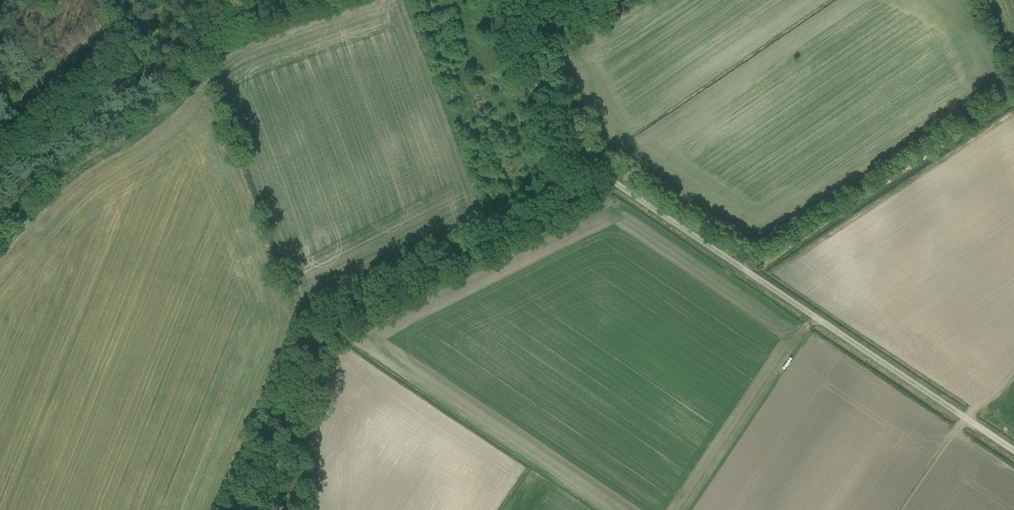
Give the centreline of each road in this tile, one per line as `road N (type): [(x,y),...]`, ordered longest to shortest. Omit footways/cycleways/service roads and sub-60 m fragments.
road 1 (unclassified): [(1013,447),(600,167),(566,130),(520,55),(502,0)]
road 2 (track): [(342,0),(225,44),(151,125),(49,192),(0,248)]
road 3 (track): [(178,97),(103,0)]

